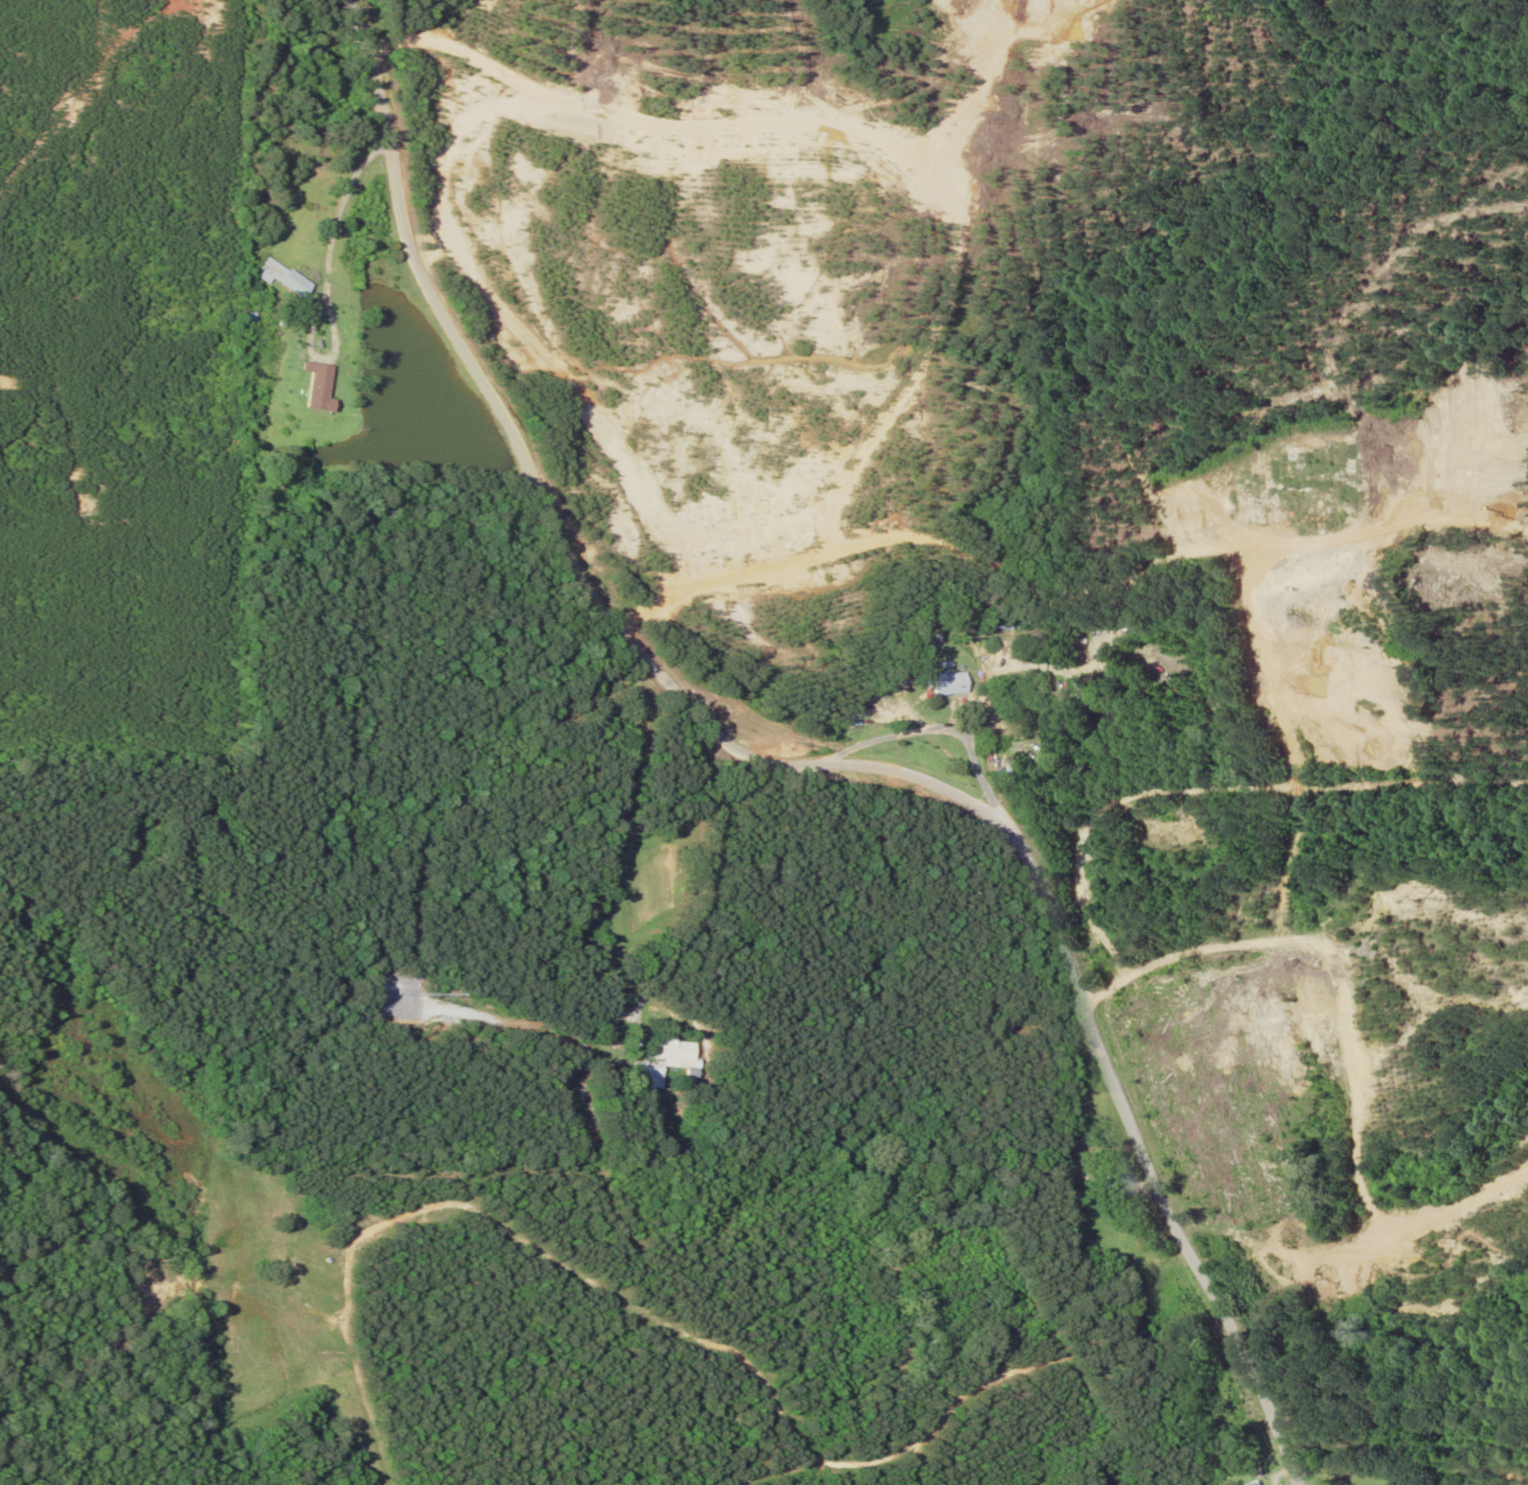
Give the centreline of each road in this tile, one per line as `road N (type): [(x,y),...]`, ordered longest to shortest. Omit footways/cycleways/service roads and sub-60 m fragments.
road 1 (residential): [(1261,1484),(1159,1258),(1139,1243),(1013,897),(962,821),(932,801),(695,765),(639,740),(568,664),(381,314),(306,0)]

